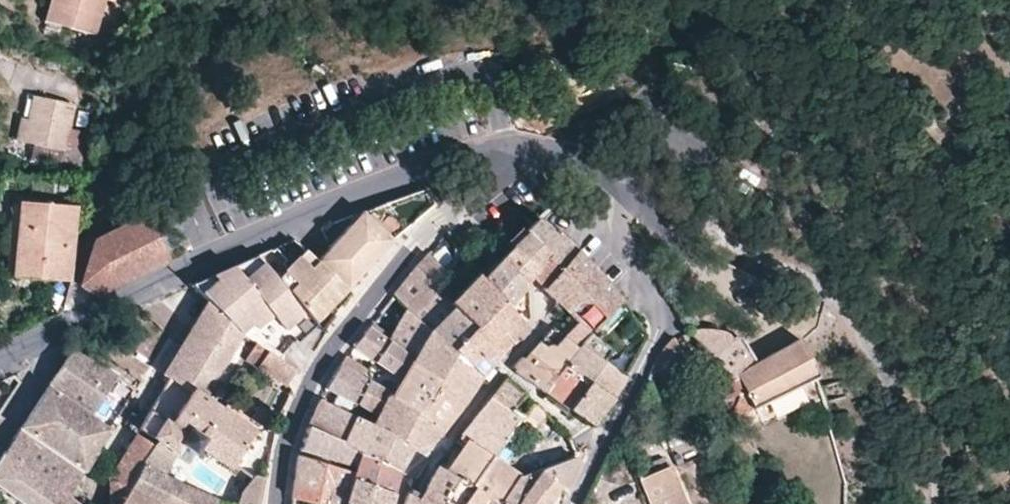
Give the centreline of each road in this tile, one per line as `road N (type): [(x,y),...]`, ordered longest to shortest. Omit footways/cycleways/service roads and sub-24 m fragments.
road 1 (residential): [(514,151),(469,155),(367,190),(52,335)]
road 2 (residential): [(514,151),(504,179),(414,247),(330,352),(289,429),(277,503)]
road 3 (residential): [(603,189),(533,288),(535,333),(410,466),(398,503)]
road 4 (residential): [(577,503),(648,350),(648,313),(603,189)]

